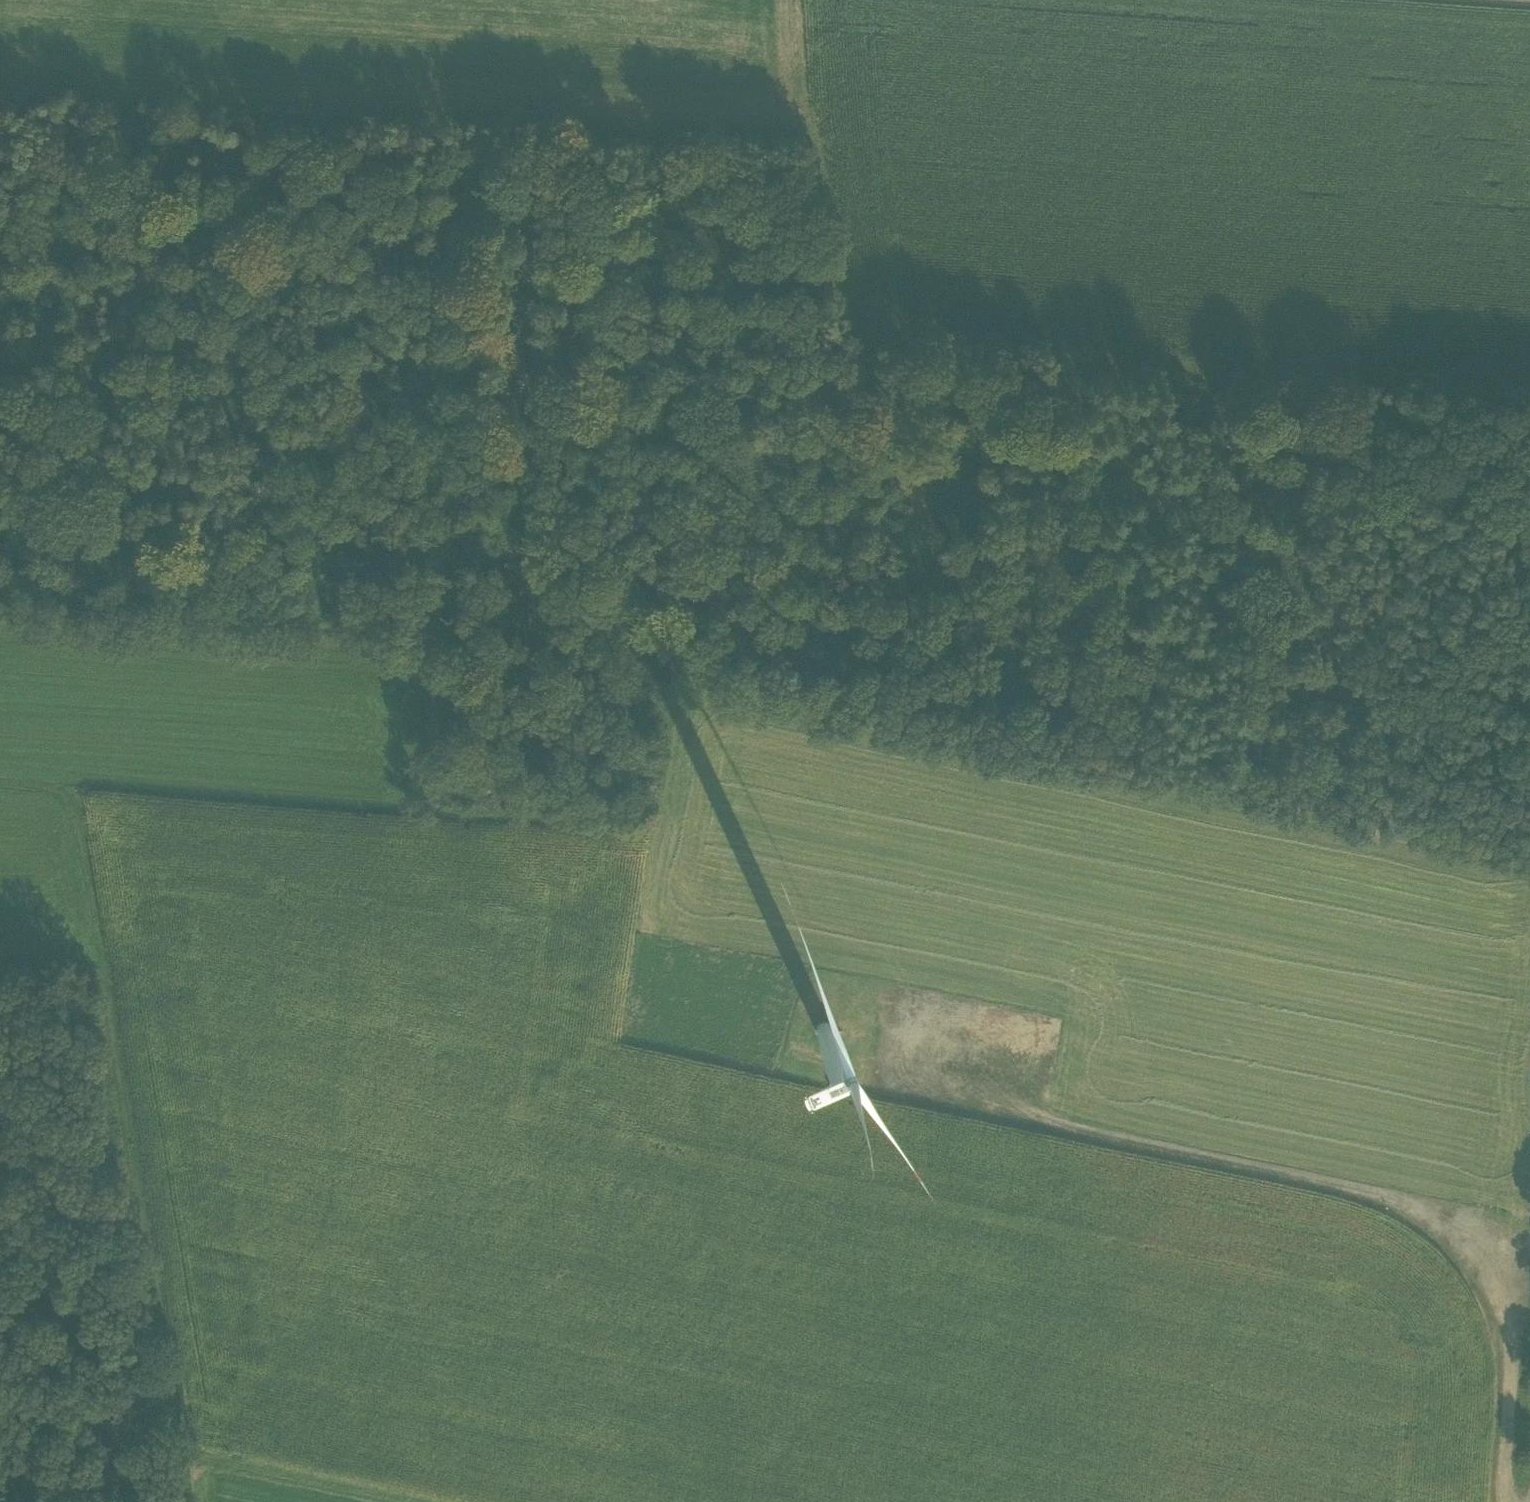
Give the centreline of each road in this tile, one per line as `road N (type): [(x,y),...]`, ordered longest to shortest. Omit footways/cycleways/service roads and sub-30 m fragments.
road 1 (track): [(880,1089),(1352,1187),(1415,1210),(1494,1300),(1511,1361),(1503,1485),(1515,1501)]

